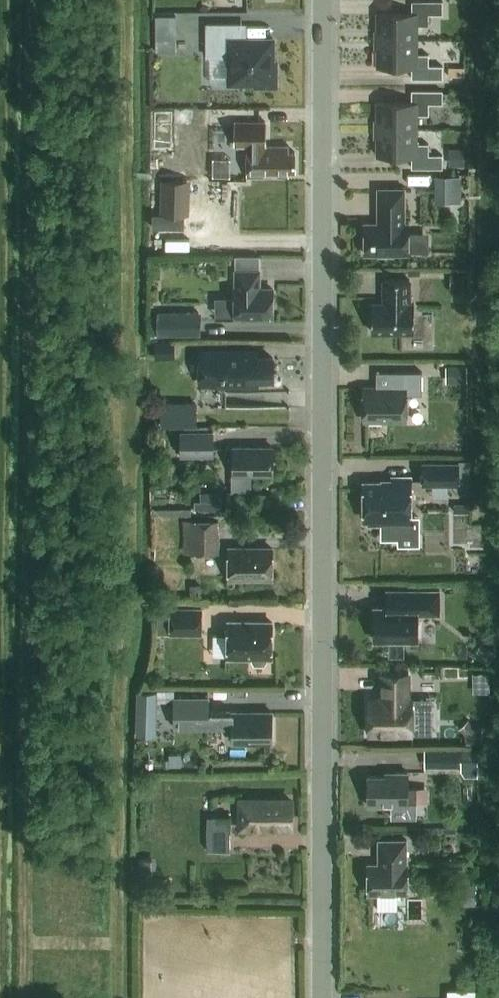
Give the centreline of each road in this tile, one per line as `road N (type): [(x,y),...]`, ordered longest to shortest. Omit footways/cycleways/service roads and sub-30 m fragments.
road 1 (unclassified): [(316,997),(321,0)]

